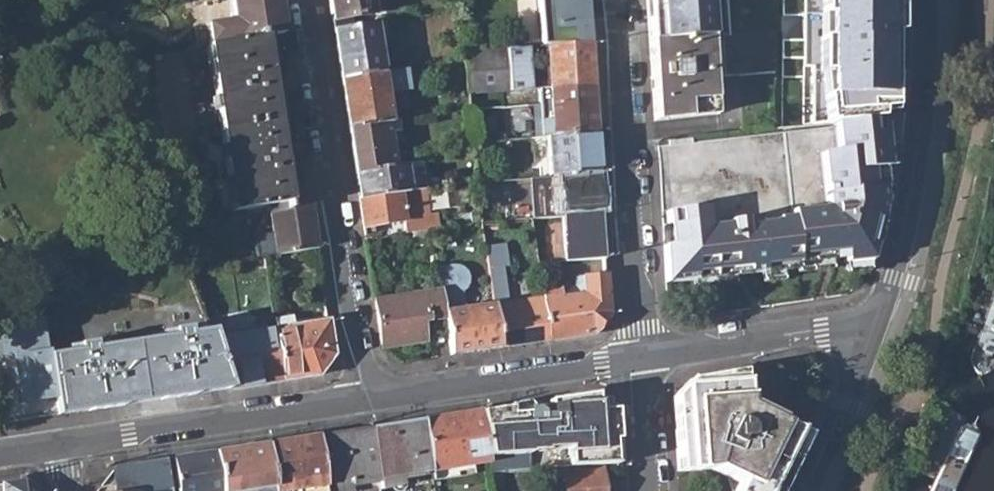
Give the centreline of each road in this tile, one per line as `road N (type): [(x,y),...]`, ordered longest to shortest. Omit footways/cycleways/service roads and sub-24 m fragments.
road 1 (residential): [(304,0),(367,399)]
road 2 (residential): [(615,0),(640,356)]
road 3 (residential): [(932,0),(931,87),(913,208),(877,326)]
road 4 (residential): [(367,399),(61,445)]
road 5 (residential): [(640,356),(367,399)]
road 6 (residential): [(877,326),(640,356)]
road 7 (residential): [(877,326),(845,413),(802,490)]
road 8 (residential): [(649,490),(640,356)]

